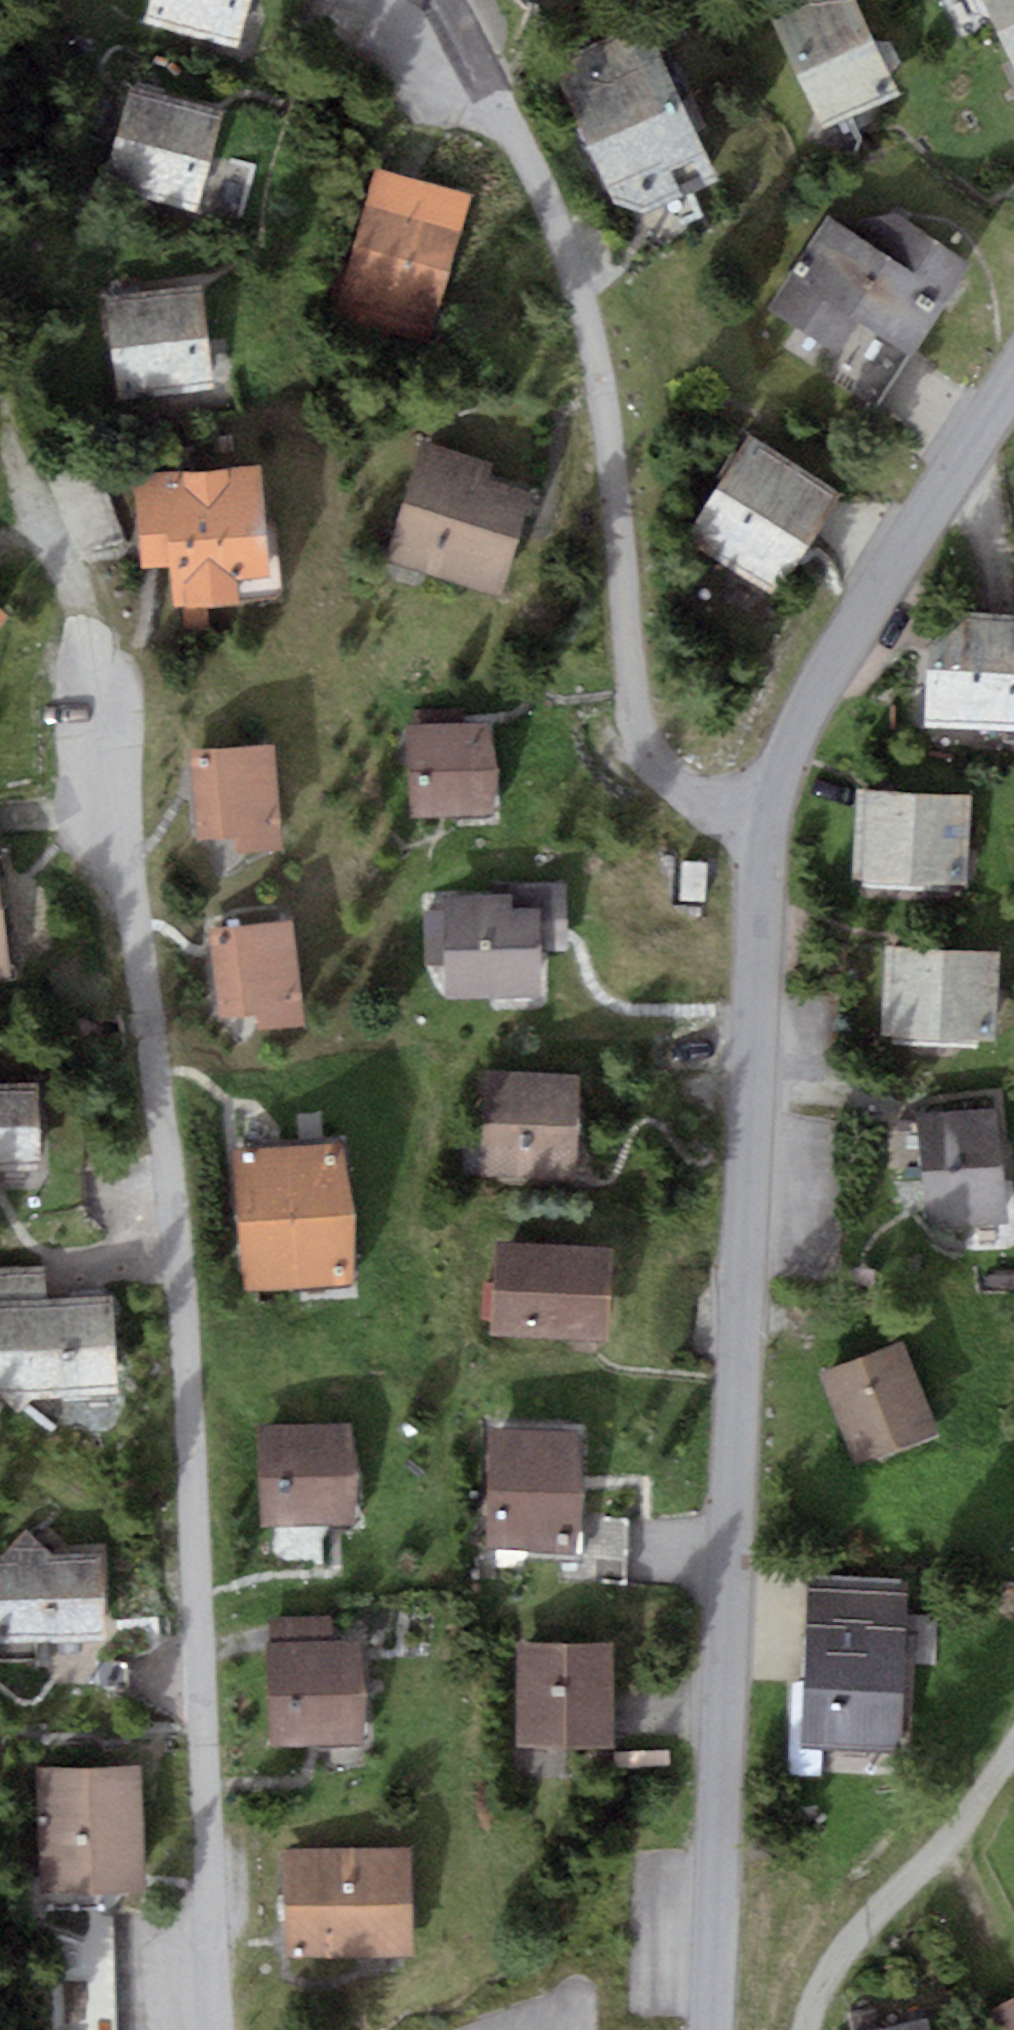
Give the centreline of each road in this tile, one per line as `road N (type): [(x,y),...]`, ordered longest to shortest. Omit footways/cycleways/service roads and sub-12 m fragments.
road 1 (residential): [(216,2029),(180,1244),(106,664),(20,475)]
road 2 (unclassified): [(768,826),(711,2029)]
road 3 (residential): [(768,826),(724,818),(686,793),(655,765),(634,715),(615,435),(499,88),(455,0)]
road 4 (unclassified): [(1013,384),(806,704),(780,767),(768,826)]
road 5 (unclassified): [(1013,1746),(988,1798),(839,1959),(808,2029)]

